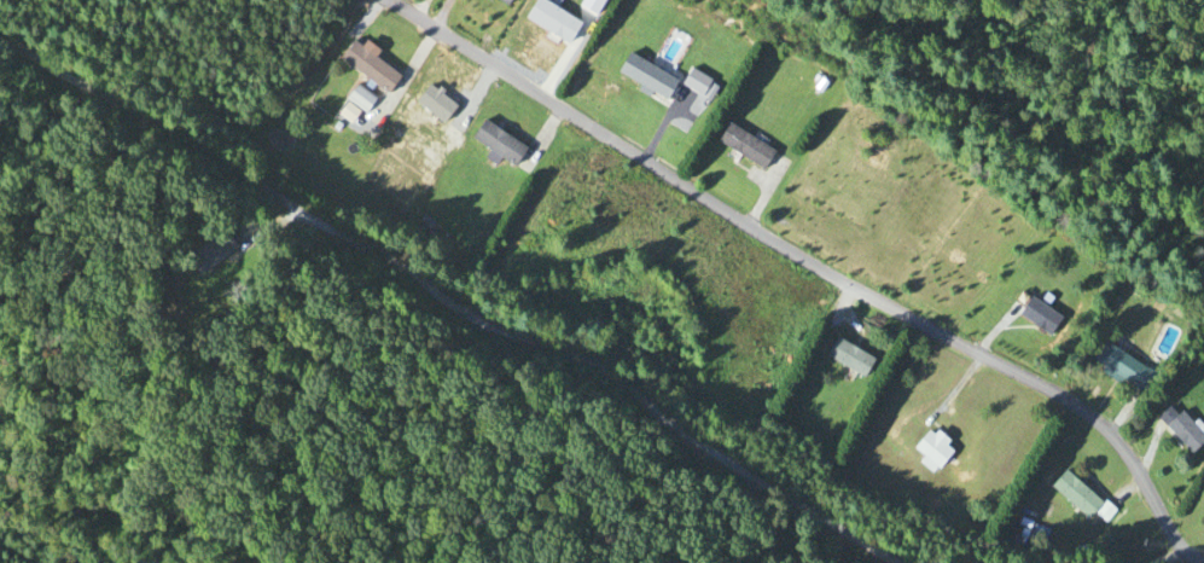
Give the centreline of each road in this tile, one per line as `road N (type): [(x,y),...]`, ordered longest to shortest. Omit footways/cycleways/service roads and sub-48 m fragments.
road 1 (residential): [(381,0),(749,234),(1084,414),(1134,464),(1171,545),(1191,562)]

